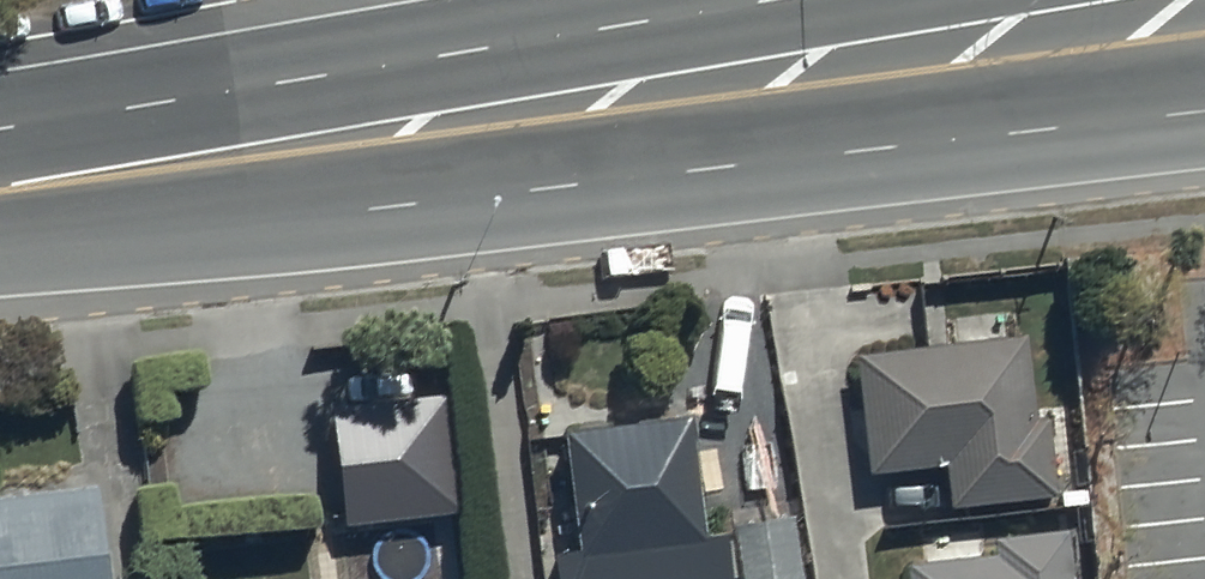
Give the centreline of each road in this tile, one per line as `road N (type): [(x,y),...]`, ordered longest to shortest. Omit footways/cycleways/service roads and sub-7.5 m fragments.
road 1 (secondary): [(1204,112),(378,208),(0,219)]
road 2 (secondary): [(0,157),(355,69),(881,0)]

